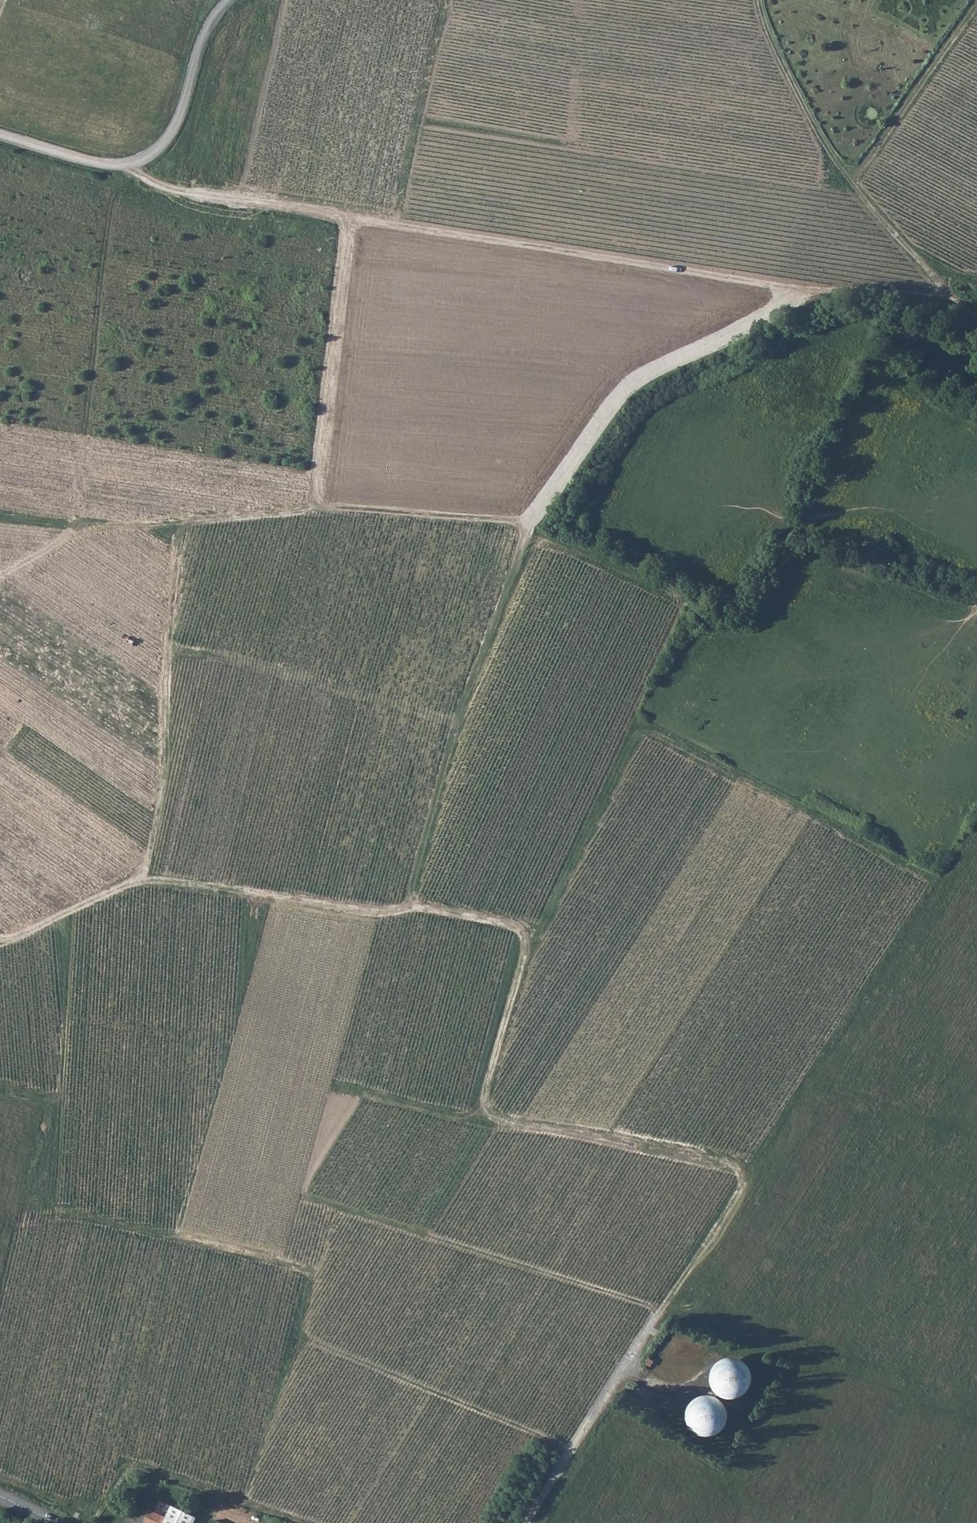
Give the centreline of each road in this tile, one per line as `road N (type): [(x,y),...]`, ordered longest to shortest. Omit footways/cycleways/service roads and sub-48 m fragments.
road 1 (track): [(761,0),(803,109),(845,176),(955,299),(772,295),(633,261),(179,192),(131,165)]
road 2 (track): [(0,943),(138,884),(429,911),(524,929),(528,948),(483,1106),(496,1120),(745,1172),(656,1320)]
road 3 (track): [(0,575),(74,537),(134,528),(314,512),(530,523),(630,387),(831,294)]
road 4 (track): [(574,1453),(316,1345),(304,1322),(316,1270),(65,1214),(0,1225)]
road 5 (track): [(745,1172),(936,882)]
road 6 (unclassified): [(0,136),(105,165),(150,156),(180,121),(204,39),(232,0)]

